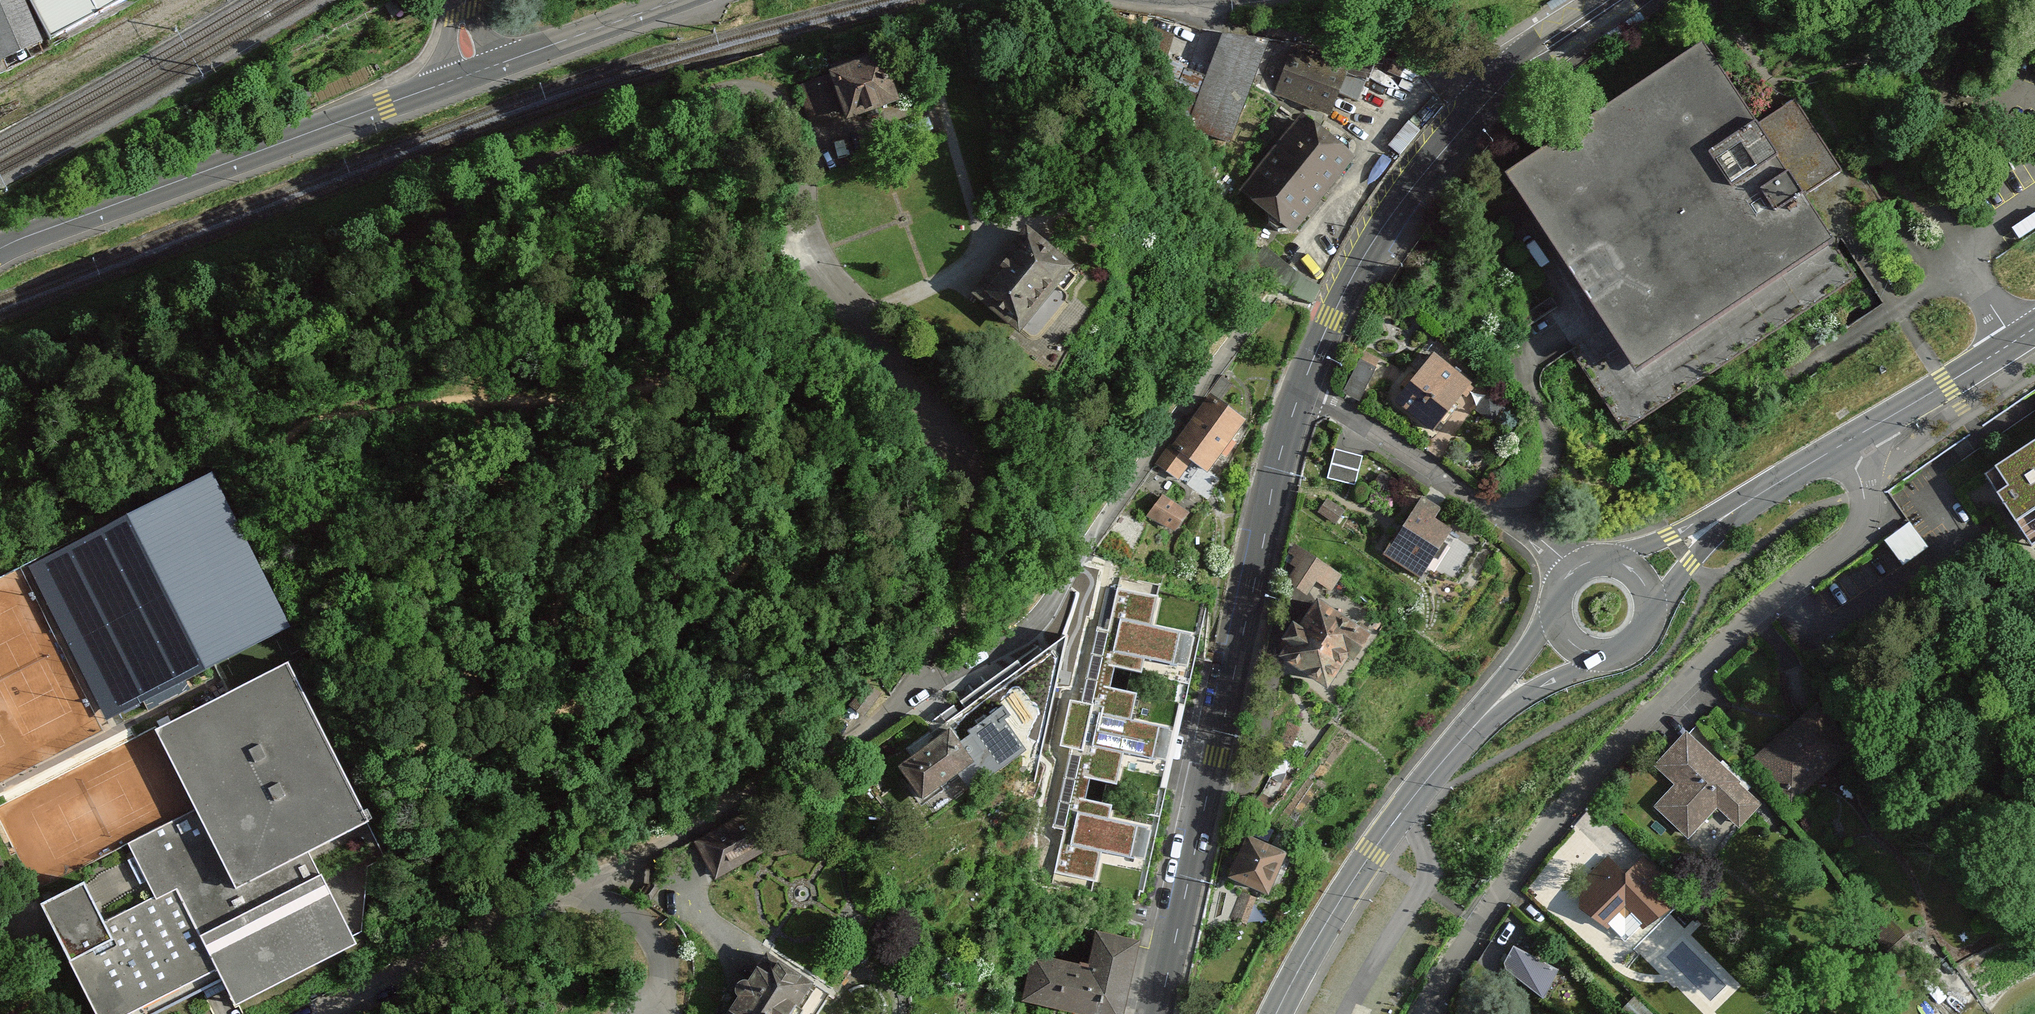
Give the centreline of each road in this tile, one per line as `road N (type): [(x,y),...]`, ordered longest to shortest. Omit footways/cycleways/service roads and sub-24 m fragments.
road 1 (residential): [(0,380),(96,373),(325,297),(696,112),(762,121),(808,192),(818,256),(975,457),(985,542),(948,684)]
road 2 (tertiary): [(1159,1013),(1283,445),(1332,318),(1394,211),(1484,104),(1547,45),(1615,0)]
road 3 (motorway): [(2034,283),(1832,415),(1601,602),(1455,753),(1366,868),(1282,1013)]
road 4 (motorway): [(1359,1013),(1496,807),(1576,713),(1873,454),(2034,345)]
road 5 (residential): [(1842,444),(1864,499),(1843,549),(1671,691),(1571,799),(1428,1013)]
road 6 (primary): [(1276,1013),(1404,809),(1498,701),(1571,642)]
road 7 (tertiary): [(429,89),(0,249)]
road 8 (residential): [(575,885),(948,684)]
road 9 (residential): [(292,1013),(575,885)]
road 10 (primary): [(1642,579),(1842,444)]
road 11 (primary): [(1842,444),(2034,328)]
road 12 (tertiary): [(676,0),(499,64)]
road 13 (residential): [(575,885),(661,944),(661,1013)]
road 14 (primary): [(1642,579),(1609,561),(1573,572),(1557,601),(1571,642)]
road 15 (primary): [(1571,642),(1596,655),(1636,644),(1652,606),(1642,579)]

